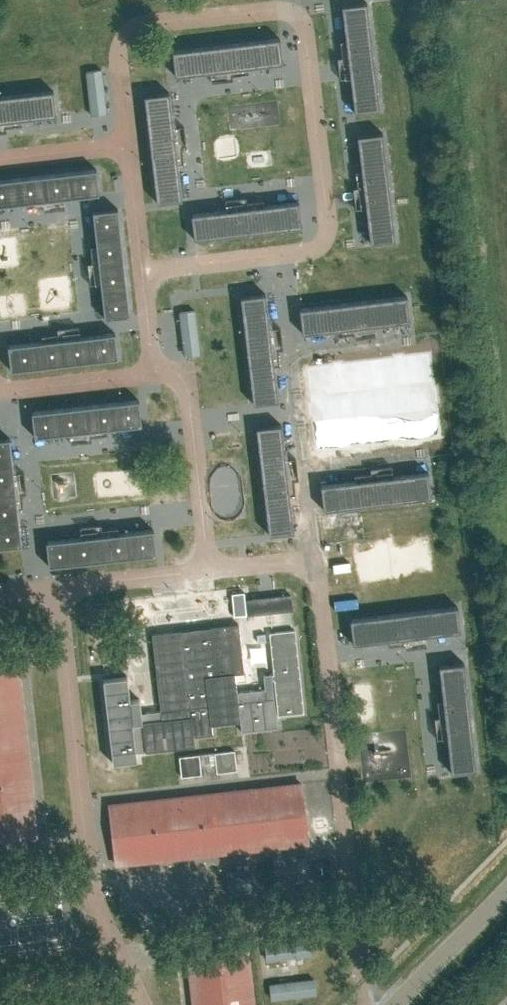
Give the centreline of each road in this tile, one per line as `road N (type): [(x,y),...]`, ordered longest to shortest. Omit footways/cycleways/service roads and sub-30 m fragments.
road 1 (unclassified): [(393,1004),(506,889)]

